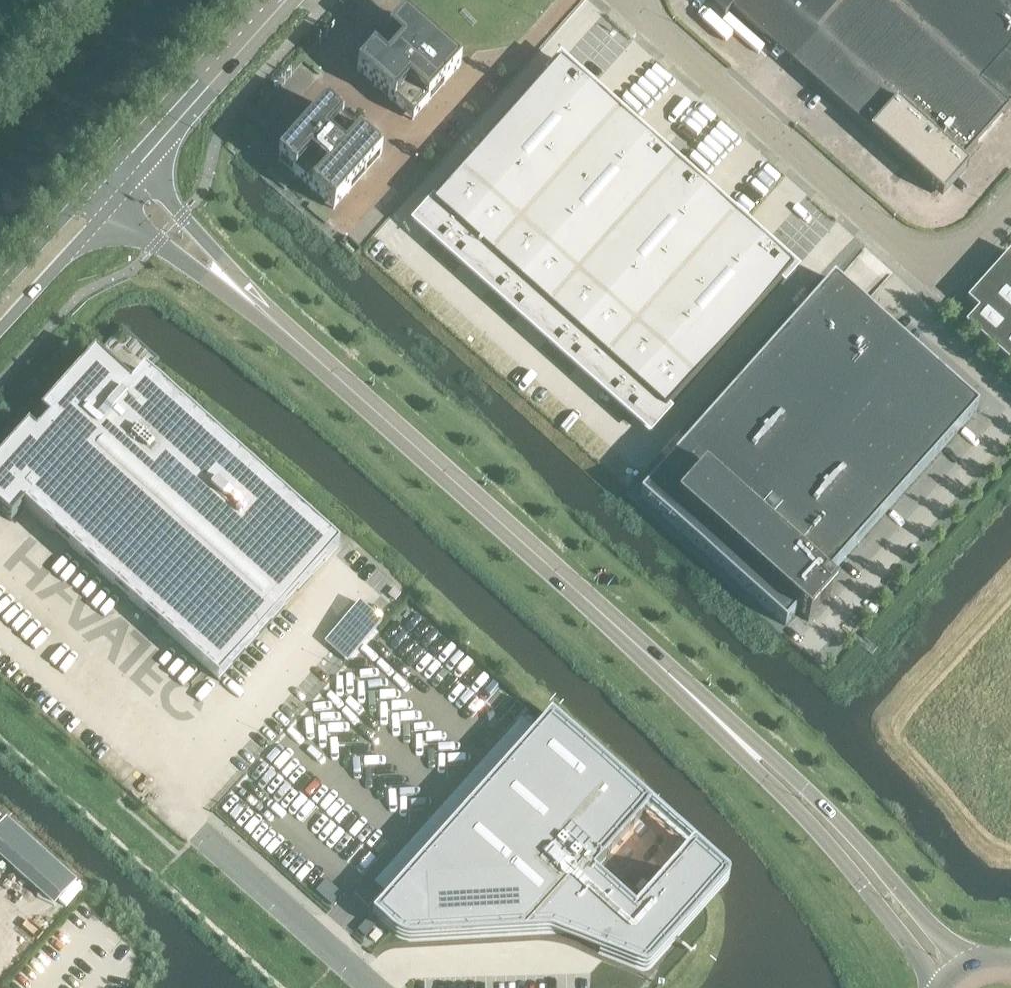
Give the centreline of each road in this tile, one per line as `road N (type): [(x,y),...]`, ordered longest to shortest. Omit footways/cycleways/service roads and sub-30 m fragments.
road 1 (tertiary): [(736,735),(119,187)]
road 2 (unclassified): [(1010,207),(940,279),(618,0)]
road 3 (tertiary): [(972,962),(795,780),(736,735)]
road 4 (tertiary): [(736,735),(937,987)]
road 5 (tertiary): [(119,187),(284,0)]
road 6 (unclassified): [(373,987),(194,826)]
road 7 (tertiary): [(0,312),(119,187)]

